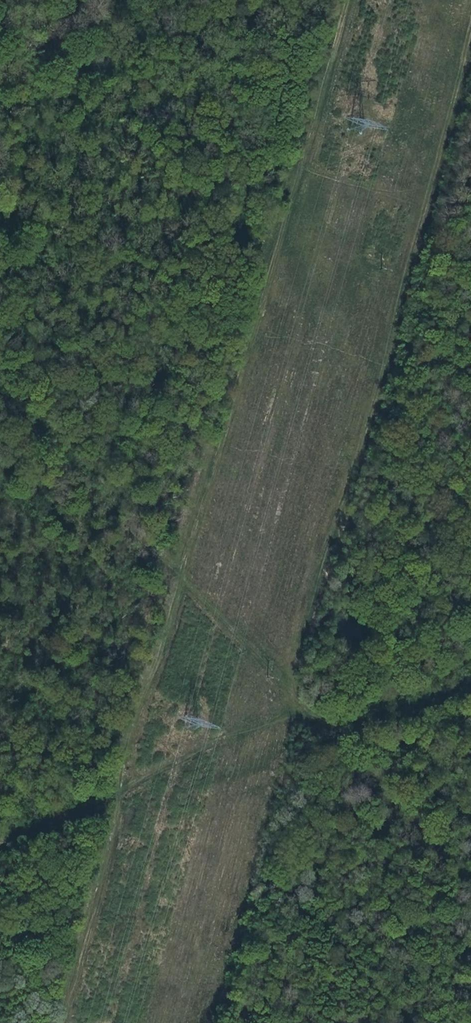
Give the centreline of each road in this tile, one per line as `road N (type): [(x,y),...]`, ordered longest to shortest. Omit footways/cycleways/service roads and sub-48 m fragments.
road 1 (track): [(470,48),(207,1022)]
road 2 (track): [(349,0),(133,723),(131,785),(0,842)]
road 3 (track): [(0,369),(66,453),(300,684)]
road 4 (track): [(74,1022),(131,785)]
road 5 (track): [(131,785),(211,748),(288,729)]

